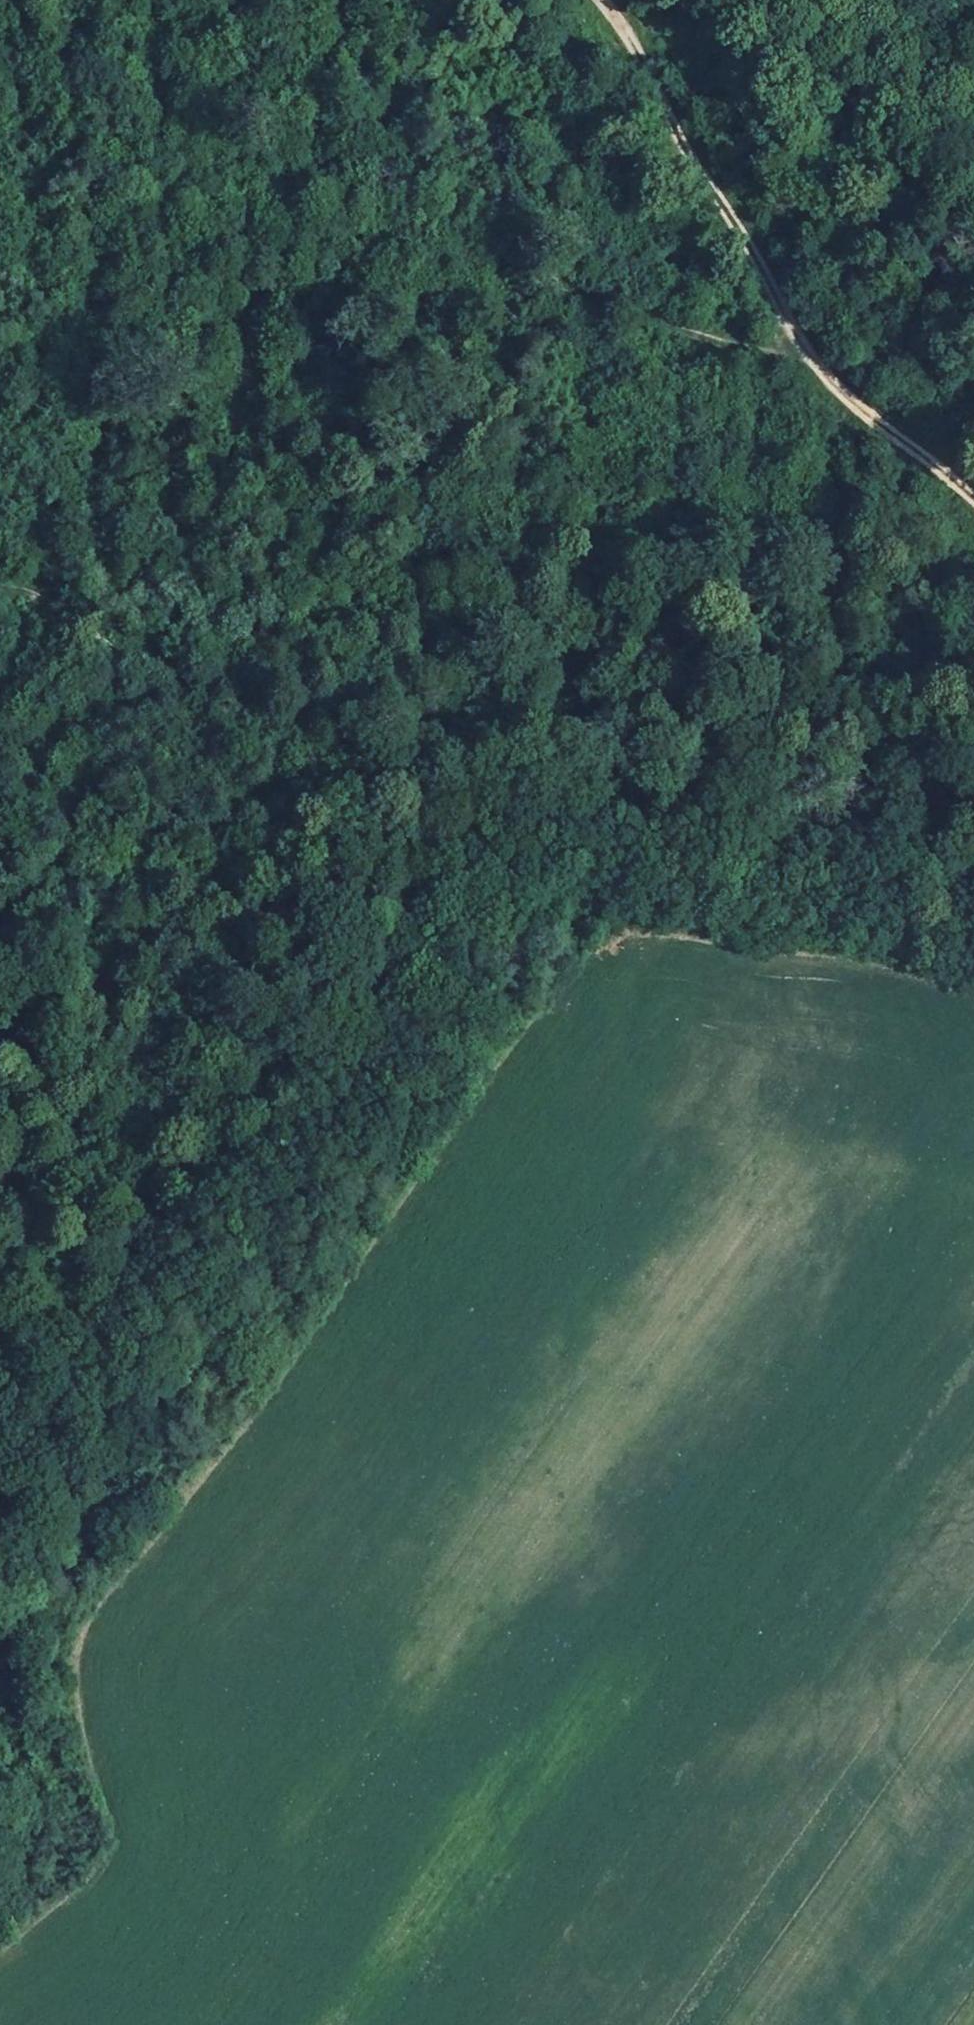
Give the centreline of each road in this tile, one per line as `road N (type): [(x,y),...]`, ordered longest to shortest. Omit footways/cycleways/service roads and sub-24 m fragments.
road 1 (track): [(178,672),(586,838),(973,920)]
road 2 (track): [(973,500),(842,392),(811,356),(671,125),(628,31),(601,0)]

